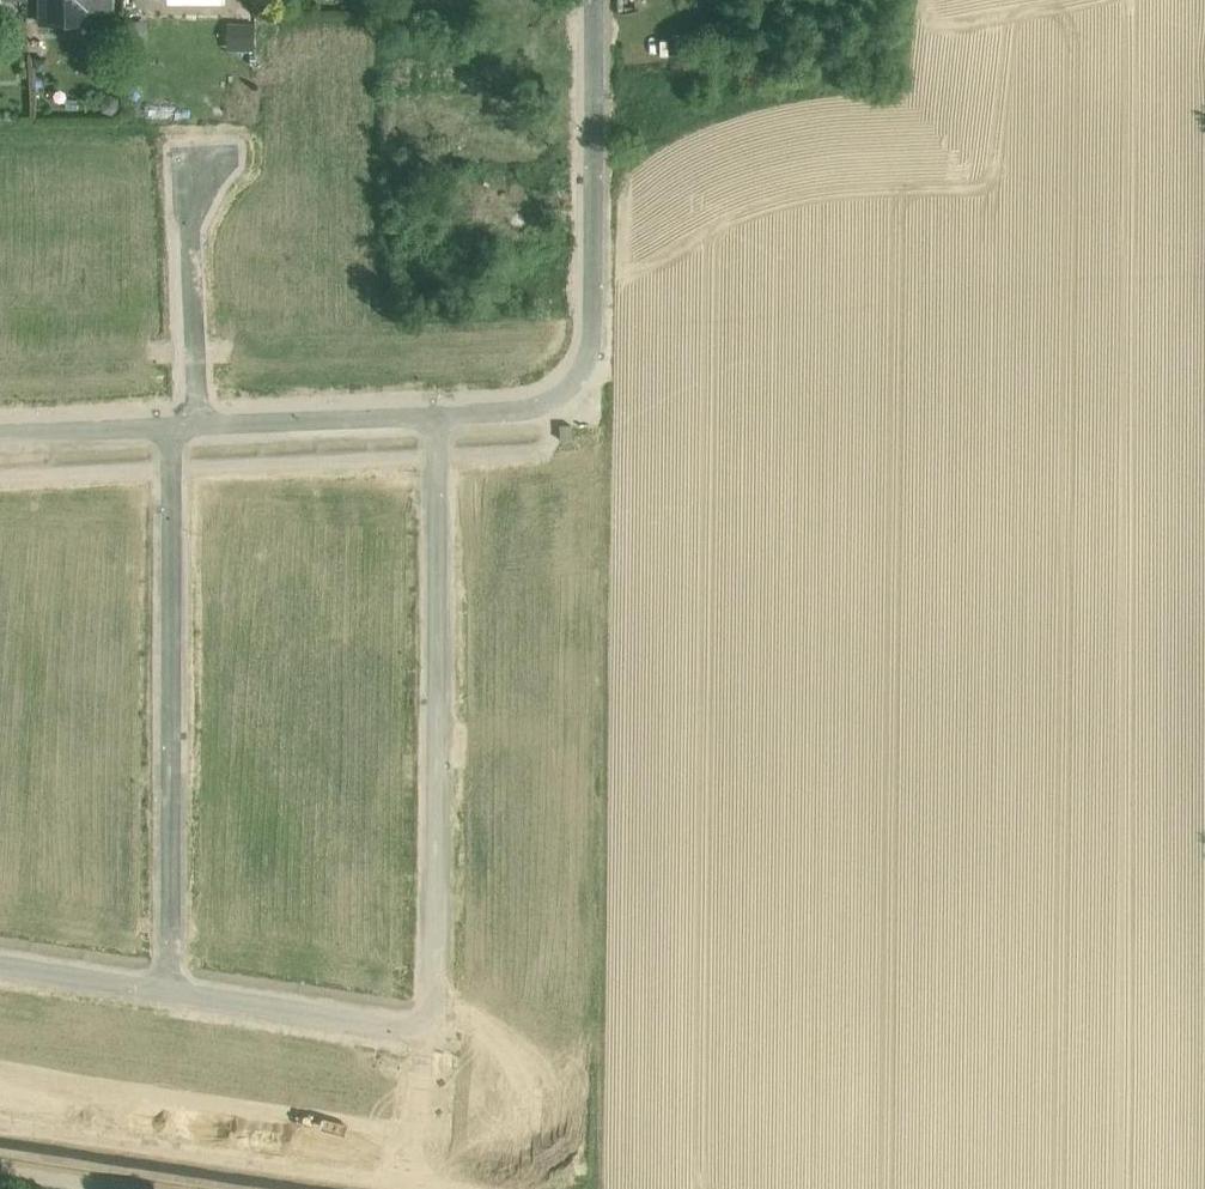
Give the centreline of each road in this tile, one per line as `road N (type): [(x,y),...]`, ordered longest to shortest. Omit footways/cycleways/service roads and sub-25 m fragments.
road 1 (track): [(0,420),(599,397),(600,0)]

